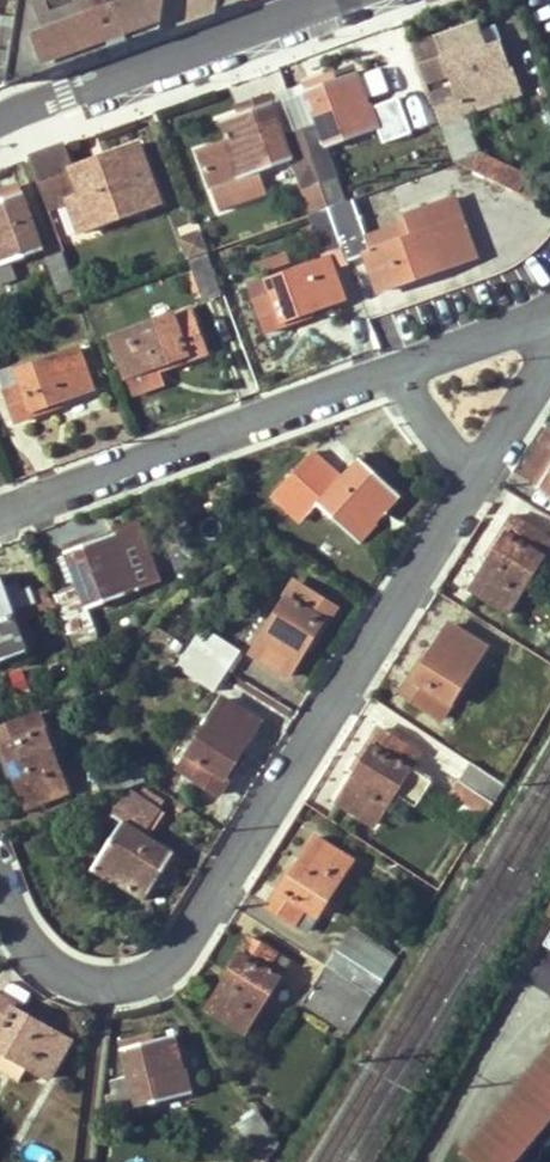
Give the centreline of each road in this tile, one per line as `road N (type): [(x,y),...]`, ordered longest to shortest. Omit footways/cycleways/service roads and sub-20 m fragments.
road 1 (residential): [(469,478),(156,982),(85,989),(0,897)]
road 2 (residential): [(0,500),(382,365)]
road 3 (tertiary): [(0,121),(326,0)]
road 4 (residential): [(382,365),(549,306)]
road 5 (residential): [(549,346),(469,478)]
road 6 (residential): [(382,365),(469,478)]

